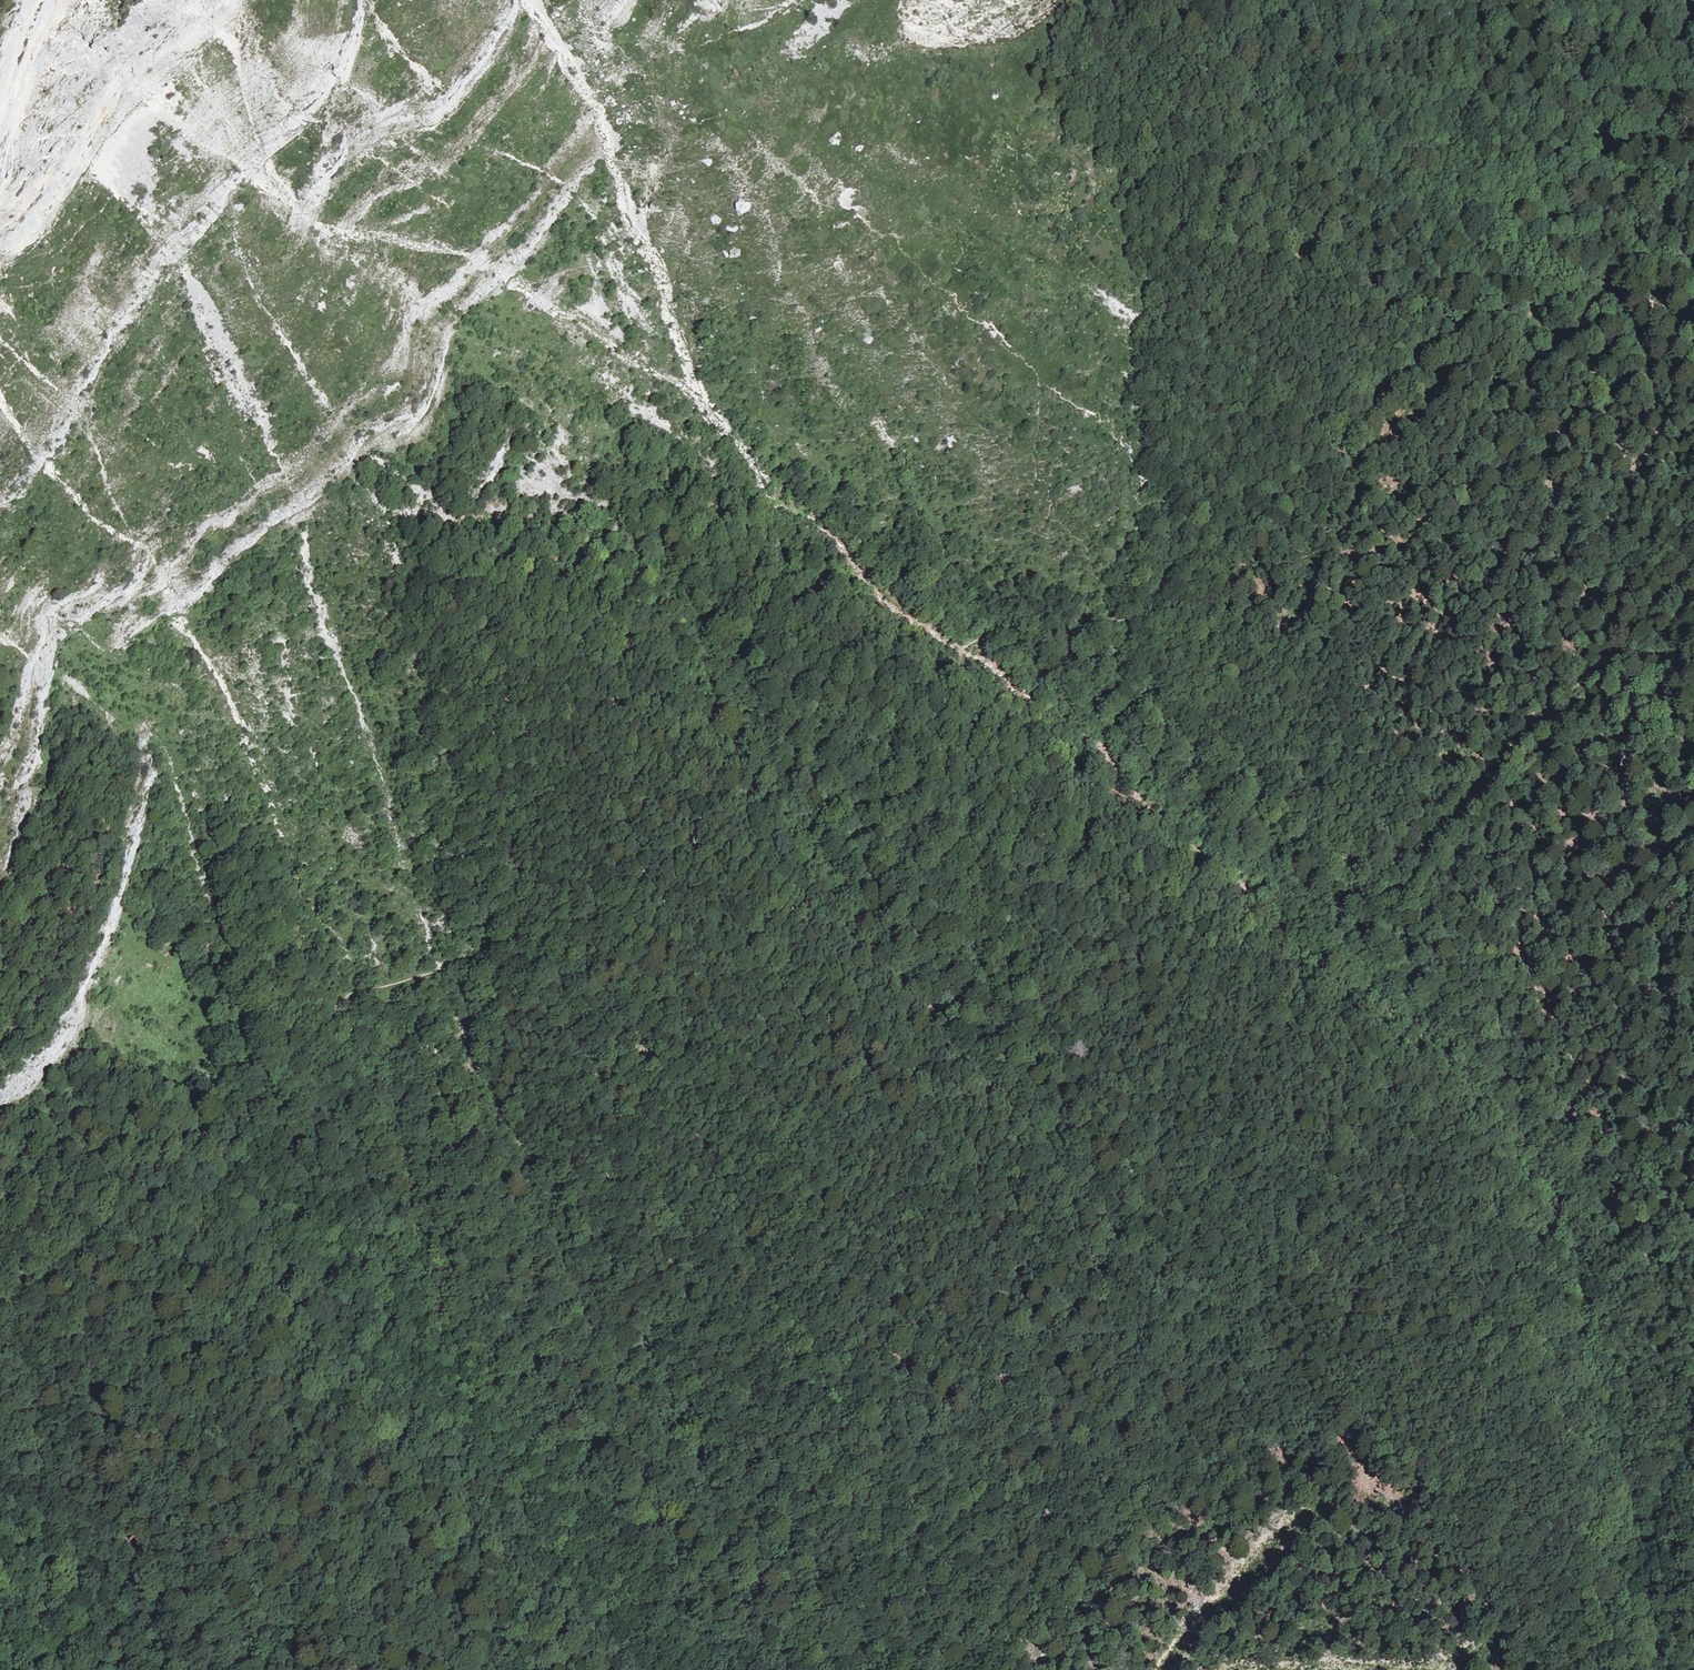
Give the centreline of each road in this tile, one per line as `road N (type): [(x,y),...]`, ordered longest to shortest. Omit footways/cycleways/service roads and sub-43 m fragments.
road 1 (track): [(1693,306),(1624,303),(1481,324),(1411,371)]
road 2 (track): [(1298,1525),(1167,1669)]

